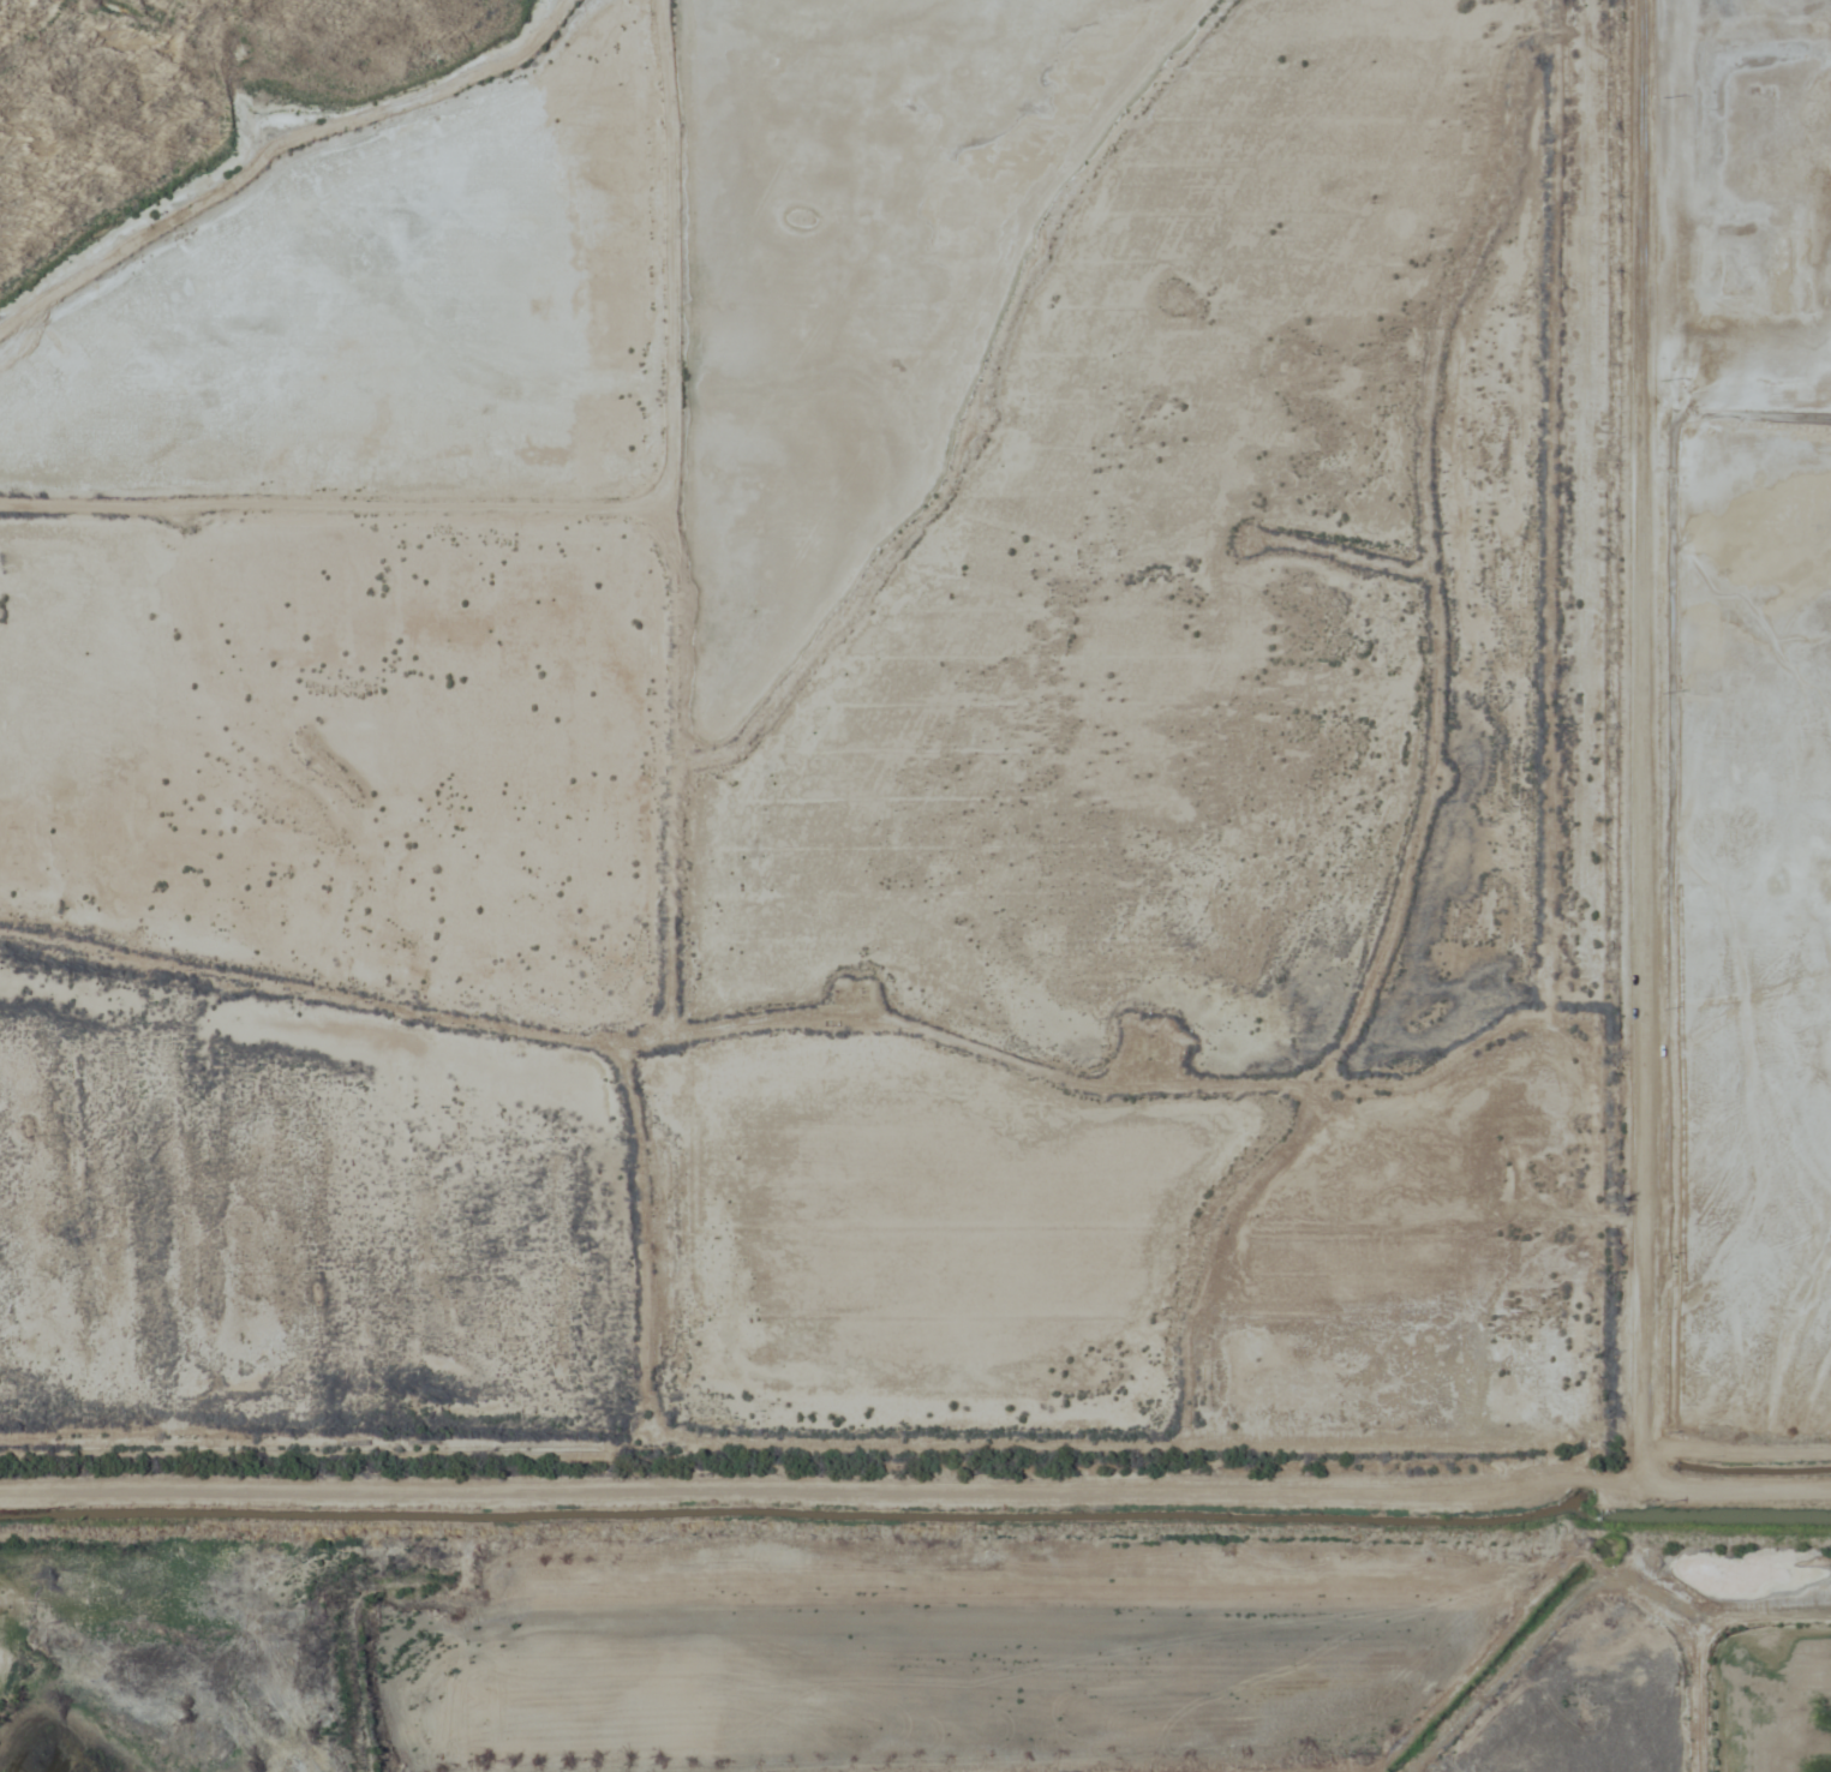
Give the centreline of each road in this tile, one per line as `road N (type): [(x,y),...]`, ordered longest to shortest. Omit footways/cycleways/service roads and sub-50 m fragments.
road 1 (track): [(1659,1483),(0,1483)]
road 2 (tertiary): [(1659,1483),(1641,1426),(1640,0)]
road 3 (track): [(1830,1485),(1659,1483)]

